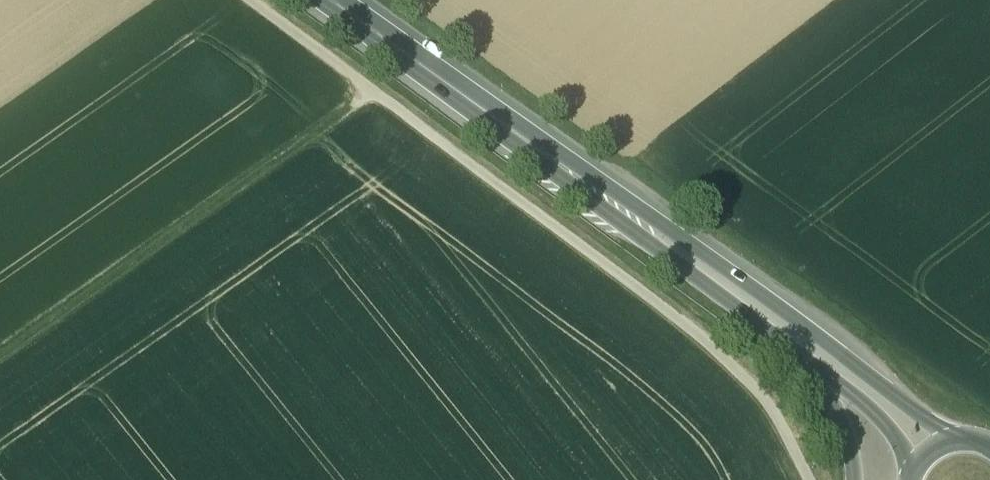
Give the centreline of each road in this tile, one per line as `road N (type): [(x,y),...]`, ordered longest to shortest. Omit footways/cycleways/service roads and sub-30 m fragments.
road 1 (track): [(0,354),(370,89)]
road 2 (primary): [(650,231),(336,0)]
road 3 (primary): [(962,439),(704,252),(678,235),(650,231)]
road 4 (primary): [(650,231),(664,253),(792,349)]
road 5 (primary): [(792,349),(889,429),(911,471)]
road 6 (motorway): [(792,349),(837,412),(853,479)]

